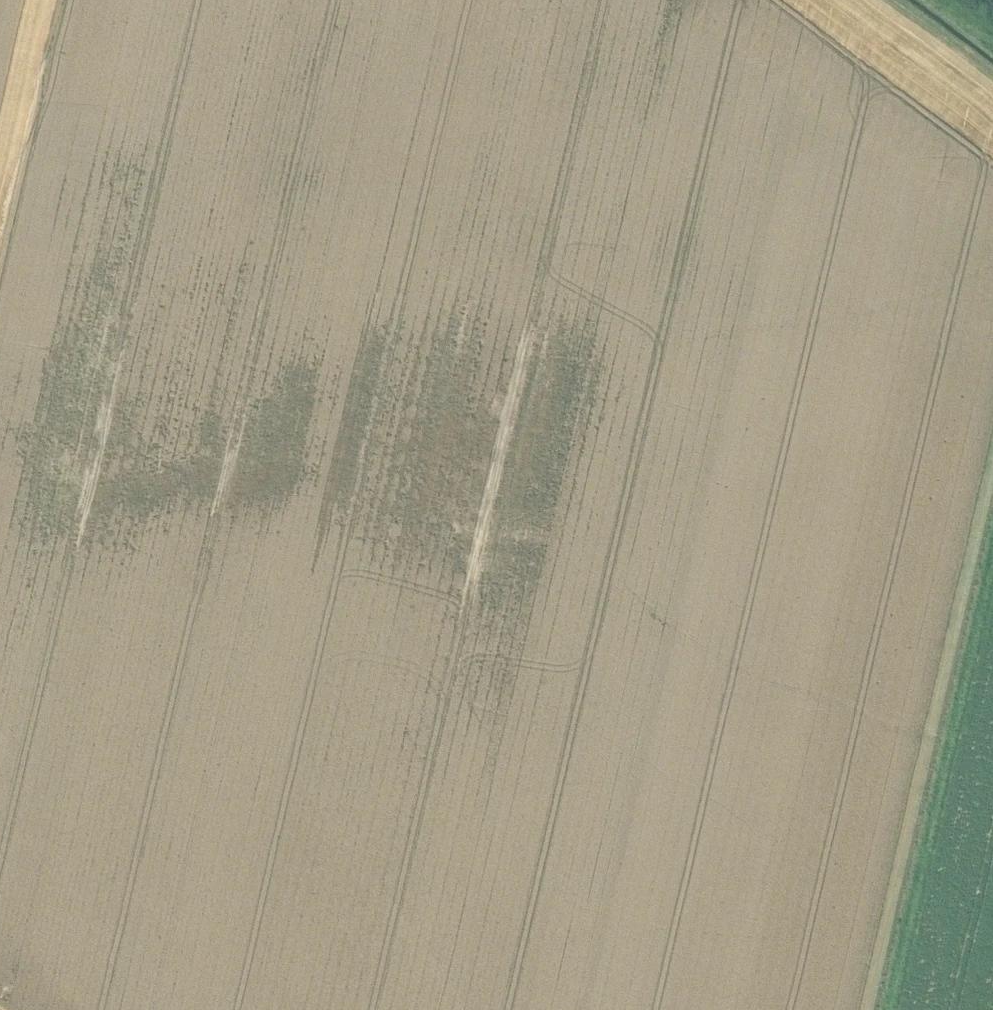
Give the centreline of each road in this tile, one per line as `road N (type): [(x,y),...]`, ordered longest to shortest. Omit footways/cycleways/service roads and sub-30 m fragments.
road 1 (track): [(890,1009),(992,562)]

